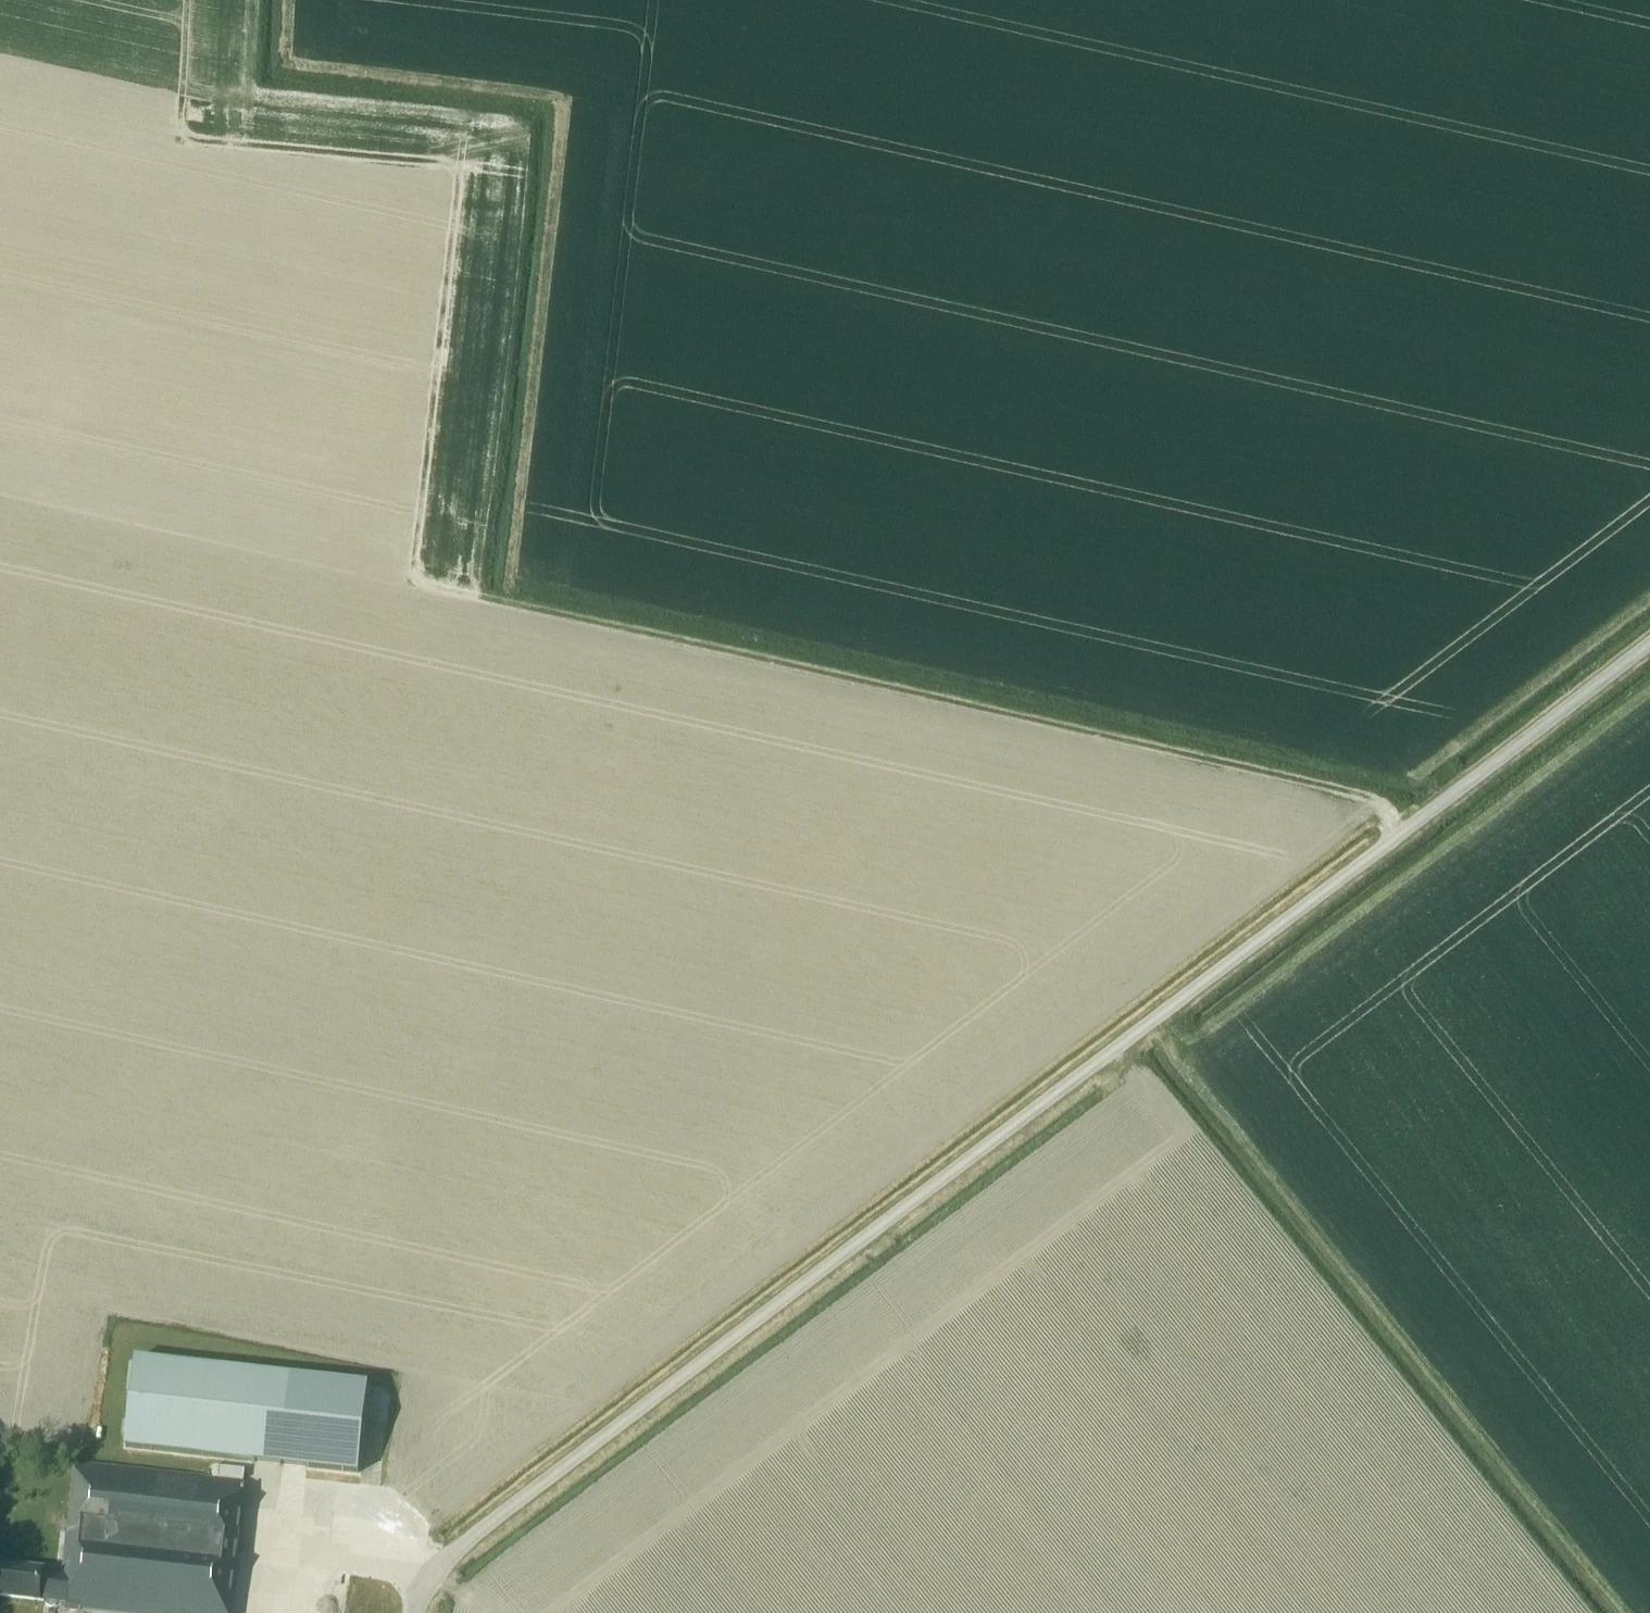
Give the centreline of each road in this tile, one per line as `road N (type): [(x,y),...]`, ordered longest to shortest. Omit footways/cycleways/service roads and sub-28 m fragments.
road 1 (unclassified): [(414,1612),(449,1554),(1649,643)]

